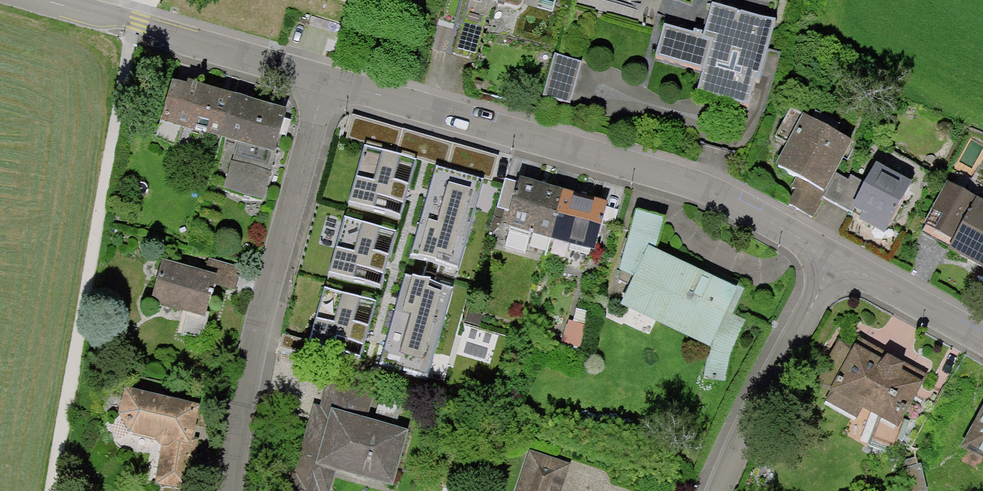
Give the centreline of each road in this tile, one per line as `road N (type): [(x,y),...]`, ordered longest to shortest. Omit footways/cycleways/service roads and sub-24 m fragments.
road 1 (residential): [(325,79),(687,181),(832,258)]
road 2 (residential): [(325,79),(235,490)]
road 3 (residential): [(61,0),(325,79)]
road 4 (residential): [(832,258),(725,490)]
road 5 (residential): [(832,258),(982,344)]

